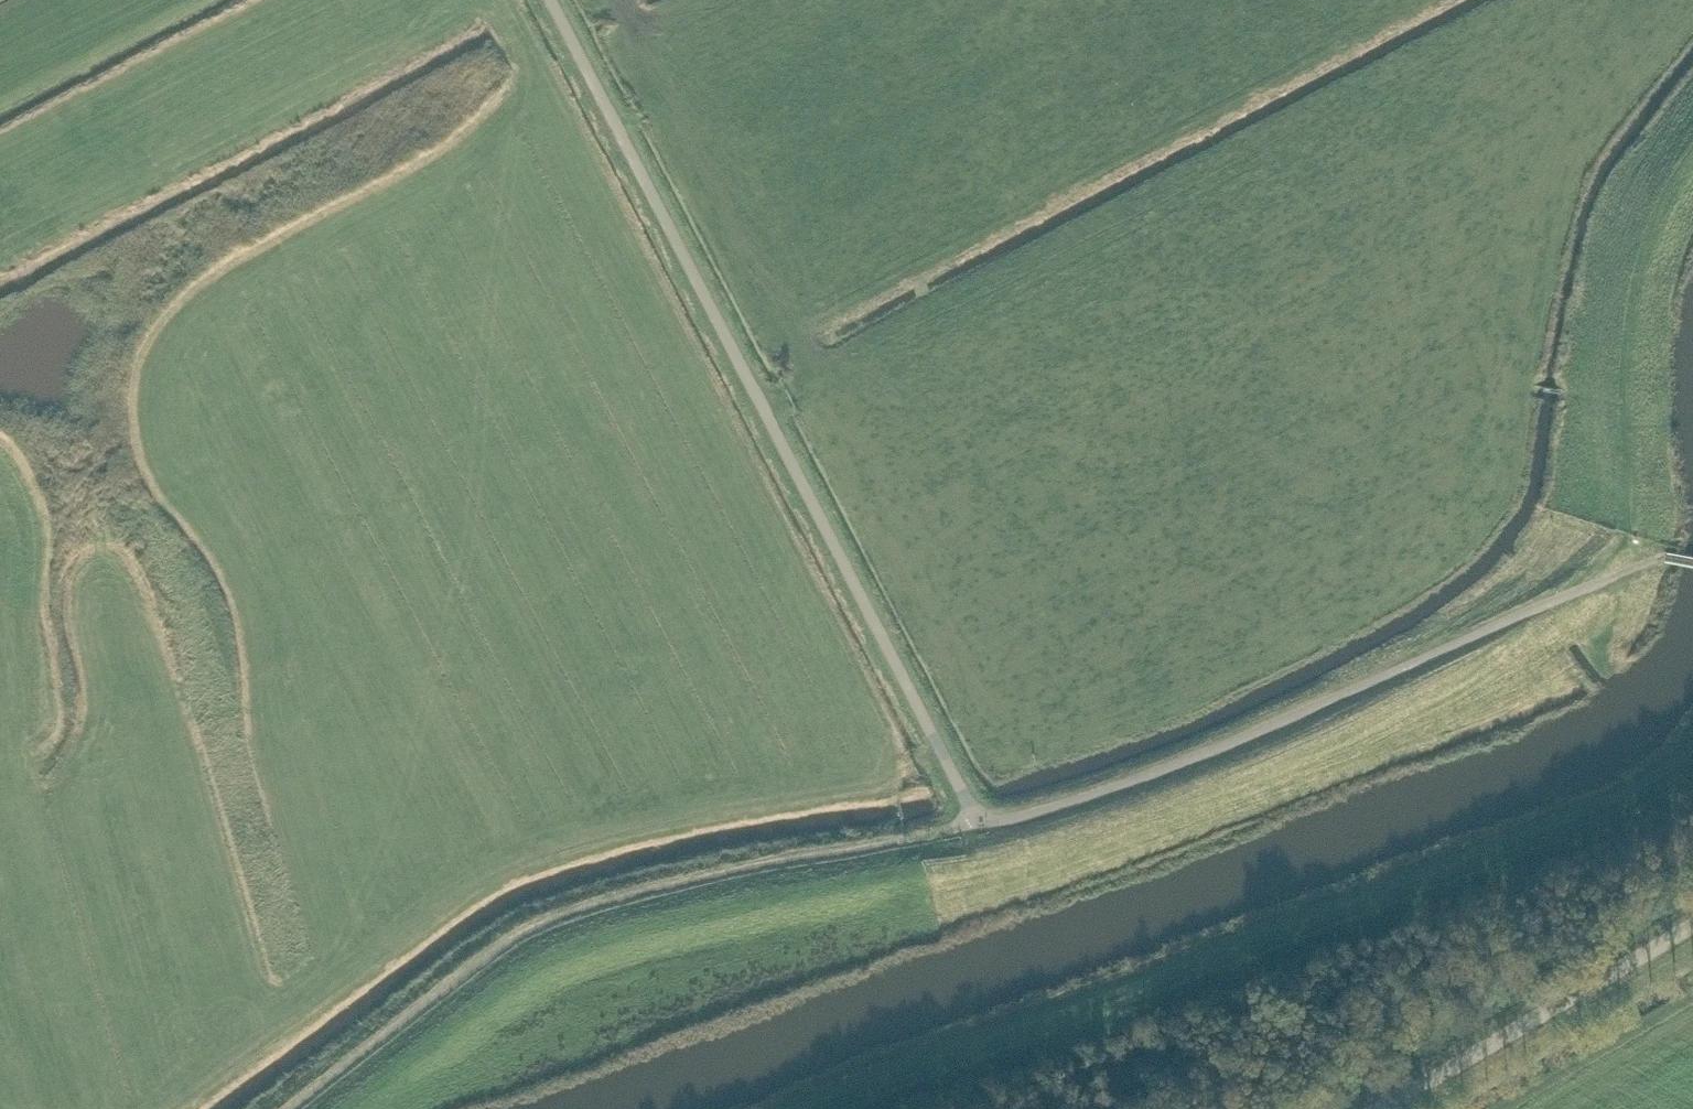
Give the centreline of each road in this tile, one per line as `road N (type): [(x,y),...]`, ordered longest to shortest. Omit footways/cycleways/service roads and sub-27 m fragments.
road 1 (unclassified): [(1668,557),(1179,764),(1018,821),(973,814),(552,0)]
road 2 (track): [(830,1108),(1643,801),(1692,767)]
road 3 (unclassified): [(1382,1108),(1692,924)]

